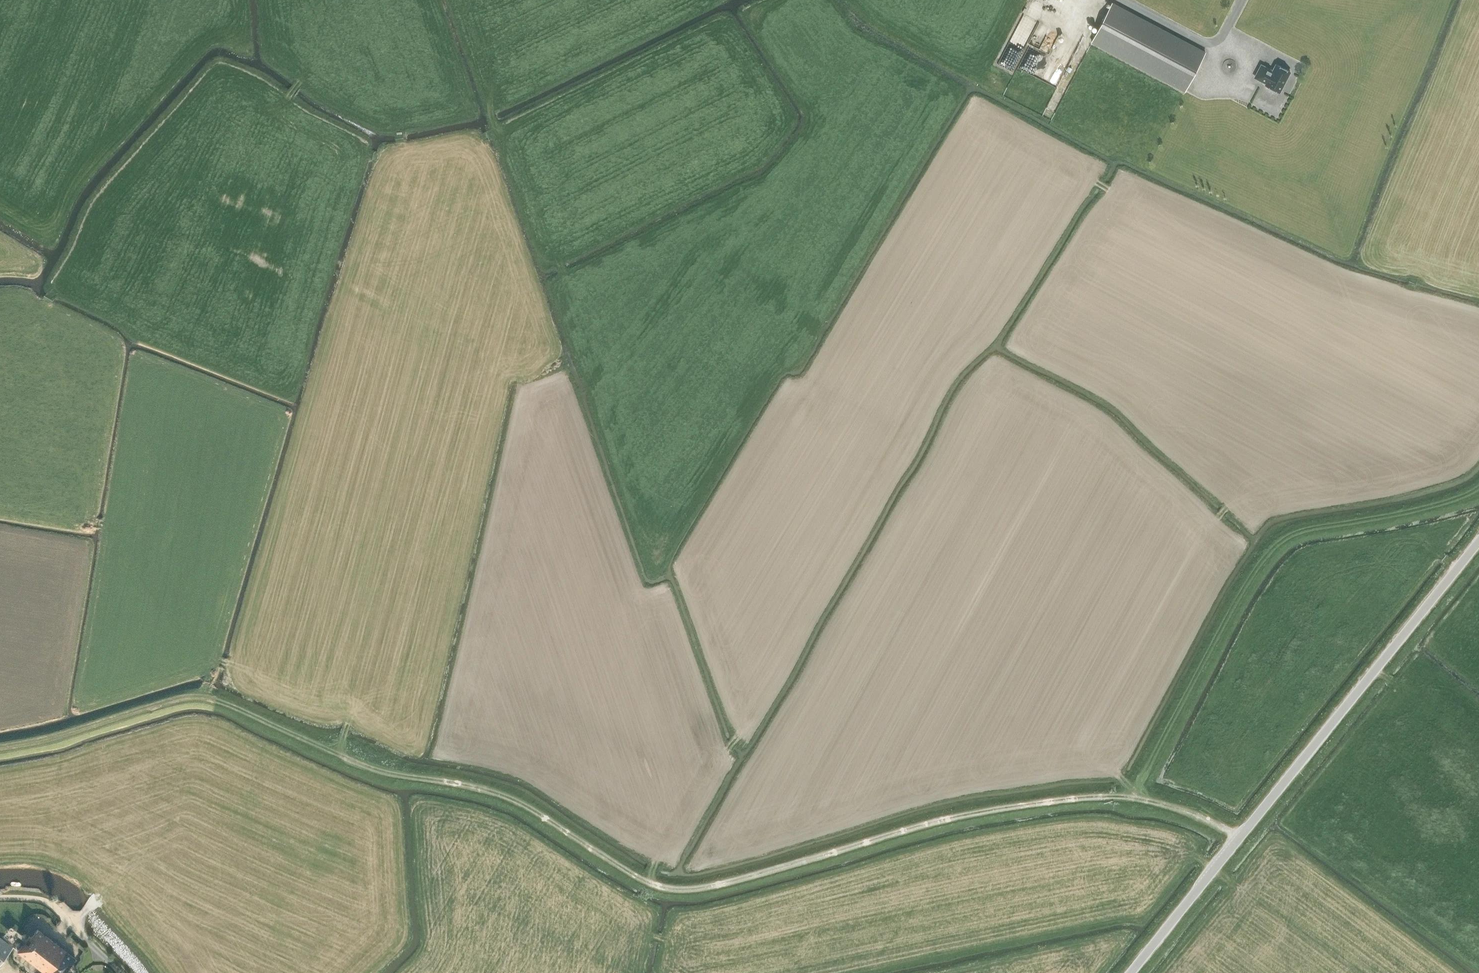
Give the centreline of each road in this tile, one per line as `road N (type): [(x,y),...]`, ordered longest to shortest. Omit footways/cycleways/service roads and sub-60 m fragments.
road 1 (track): [(0,746),(174,699),(209,698),(372,767),(512,798),(646,882),(679,889),(953,818),(1132,798)]
road 2 (tertiary): [(1131,972),(1478,542)]
road 3 (track): [(1478,486),(1437,504),(1282,540),(1239,595),(1132,798)]
road 4 (unclassified): [(121,972),(53,905),(0,897)]

